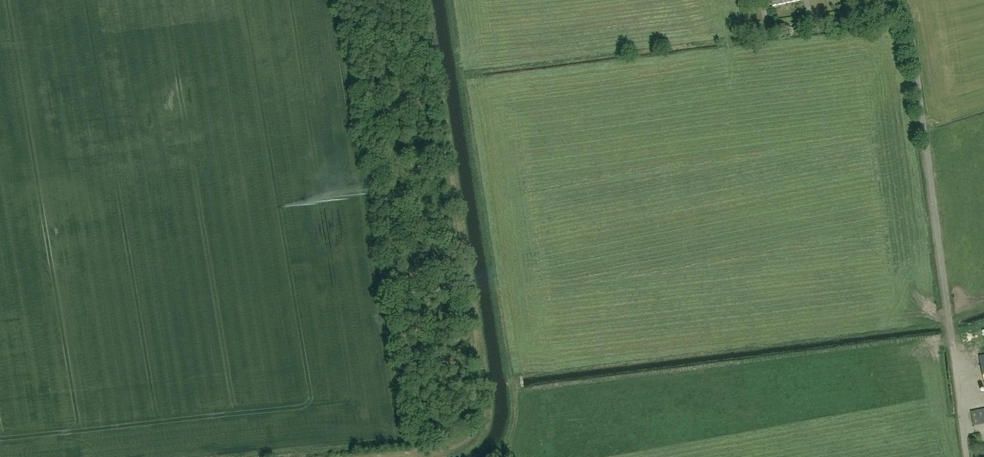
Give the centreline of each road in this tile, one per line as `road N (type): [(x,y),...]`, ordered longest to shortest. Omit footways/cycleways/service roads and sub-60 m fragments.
road 1 (residential): [(756,27),(886,14),(911,28),(967,456)]
road 2 (track): [(419,454),(467,441),(485,410),(422,0)]

